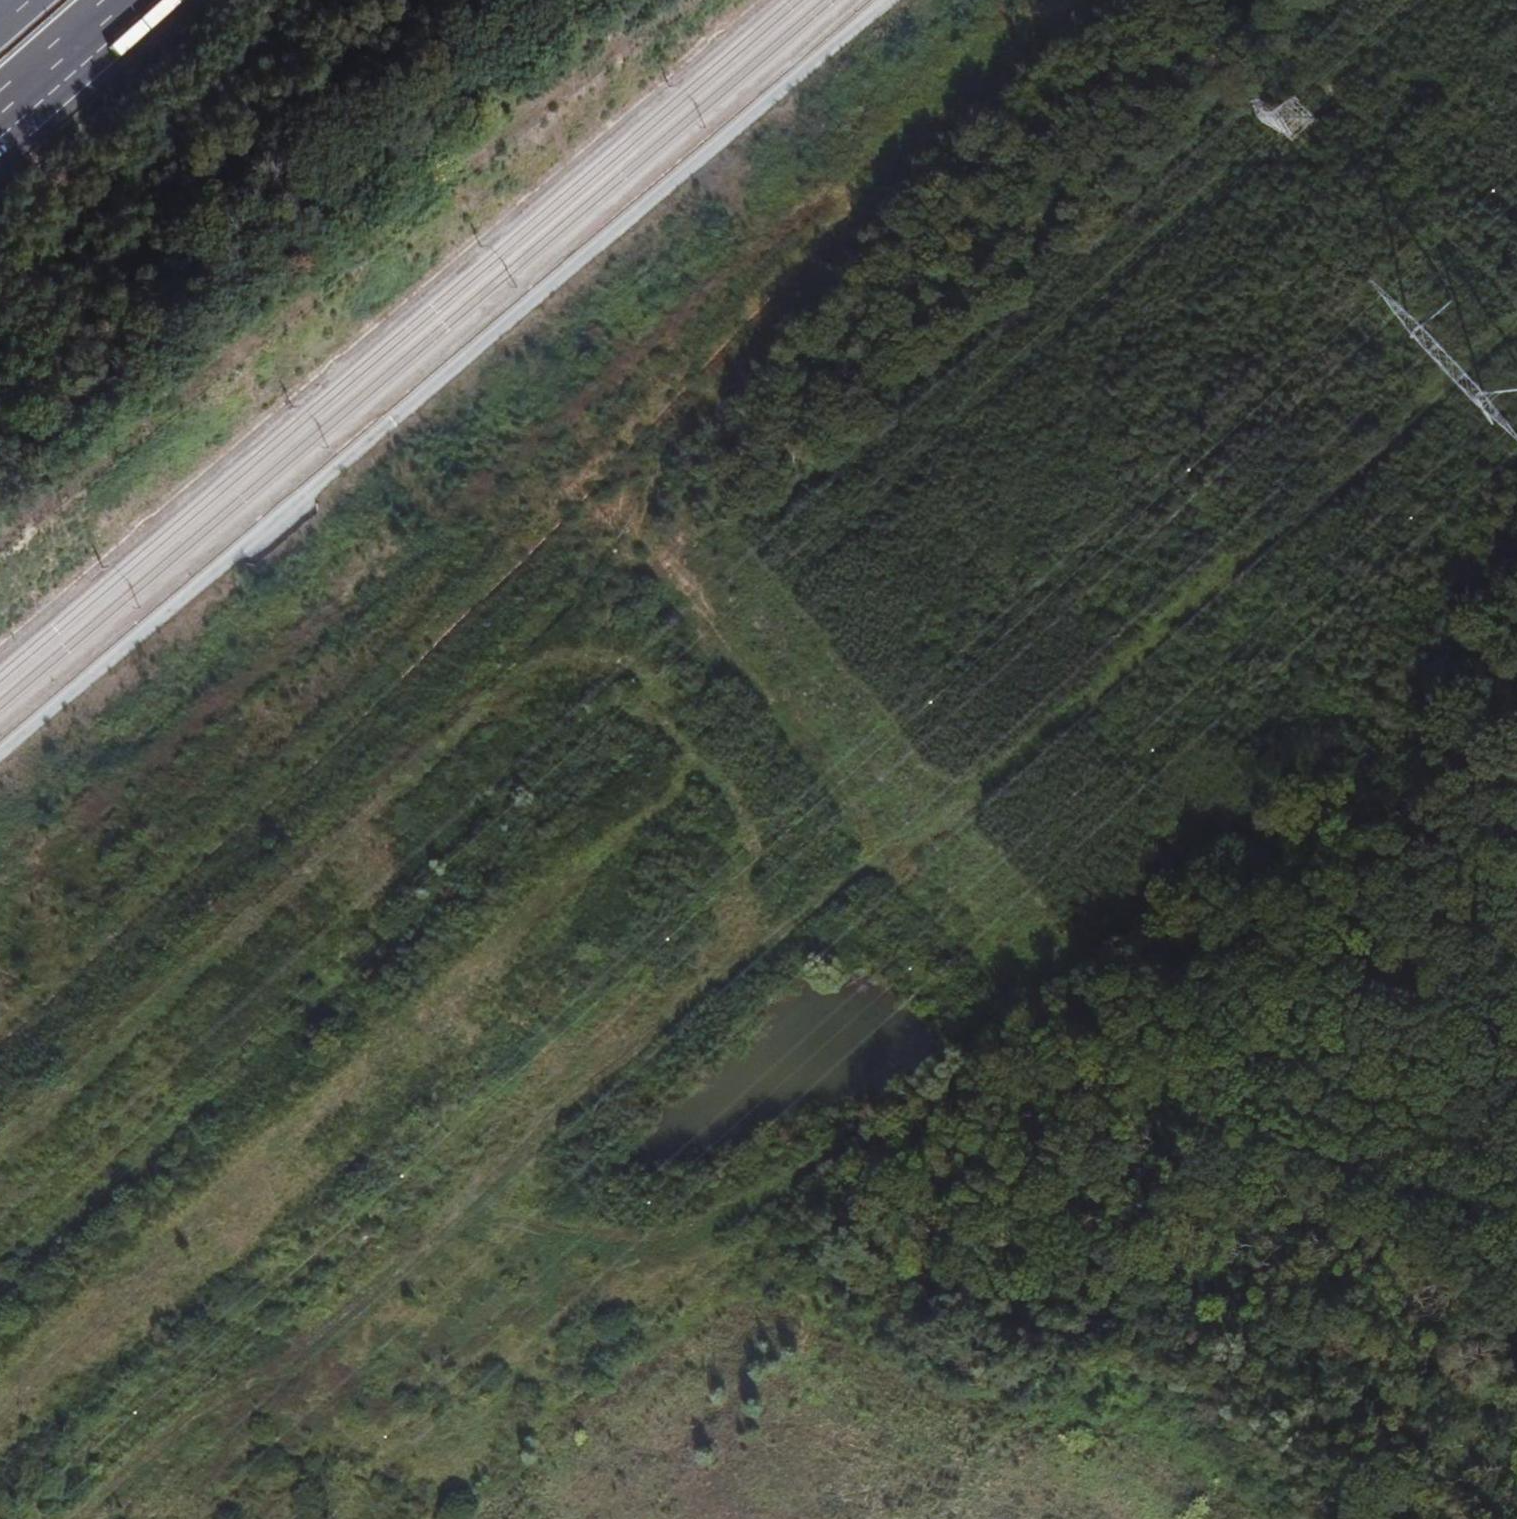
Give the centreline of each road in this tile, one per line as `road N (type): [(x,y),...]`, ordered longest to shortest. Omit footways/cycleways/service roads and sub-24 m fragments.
road 1 (track): [(0,898),(298,644),(608,454),(843,196),(1053,0)]
road 2 (track): [(608,454),(372,695),(147,887),(0,1028)]
road 3 (motorway): [(0,115),(131,0)]

